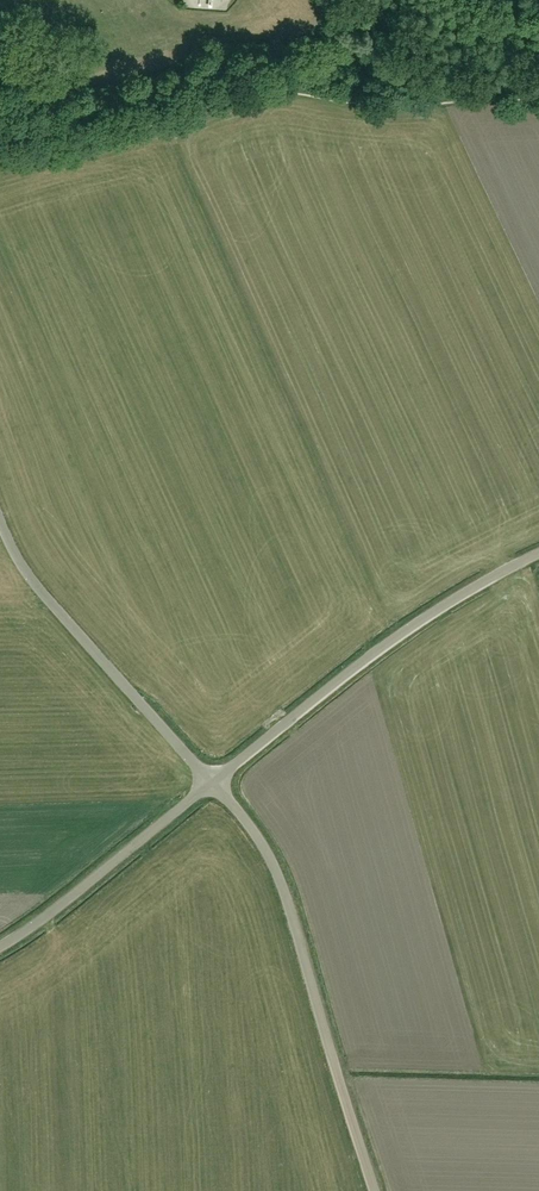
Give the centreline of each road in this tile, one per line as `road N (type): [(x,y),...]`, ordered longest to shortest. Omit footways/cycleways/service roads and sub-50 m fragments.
road 1 (unclassified): [(374,1190),(281,882),(259,840),(212,782)]
road 2 (unclassified): [(212,782),(412,626),(538,553)]
road 3 (unclassified): [(212,782),(26,571),(0,520)]
road 4 (unclassified): [(0,950),(212,782)]

